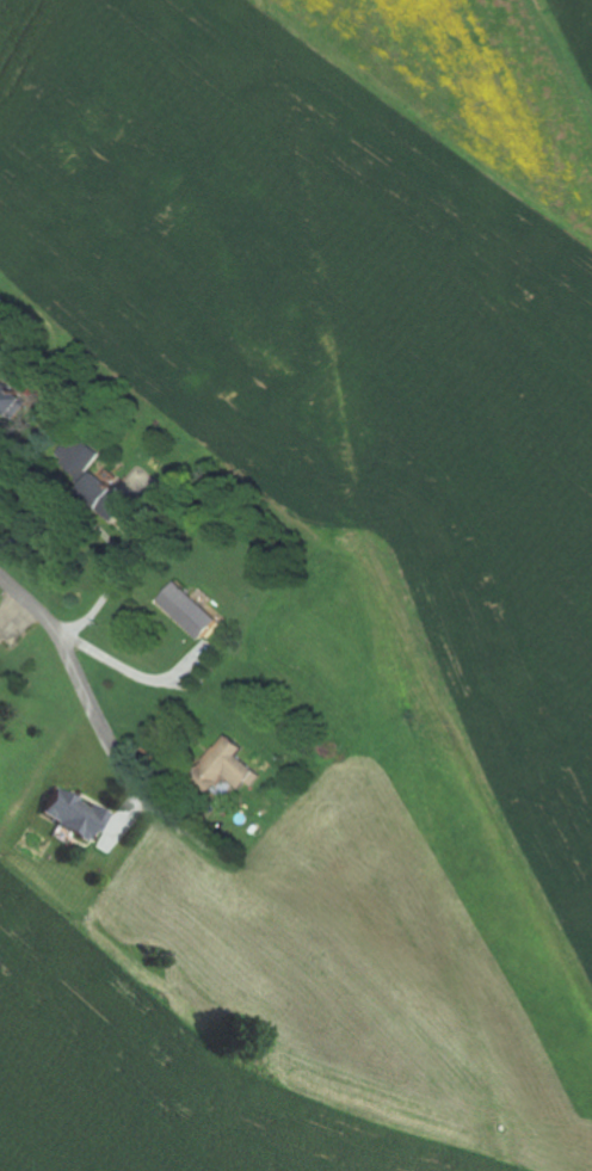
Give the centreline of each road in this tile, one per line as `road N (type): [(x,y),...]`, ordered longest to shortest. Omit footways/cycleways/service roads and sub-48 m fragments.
road 1 (residential): [(0,576),(62,637),(142,795)]

